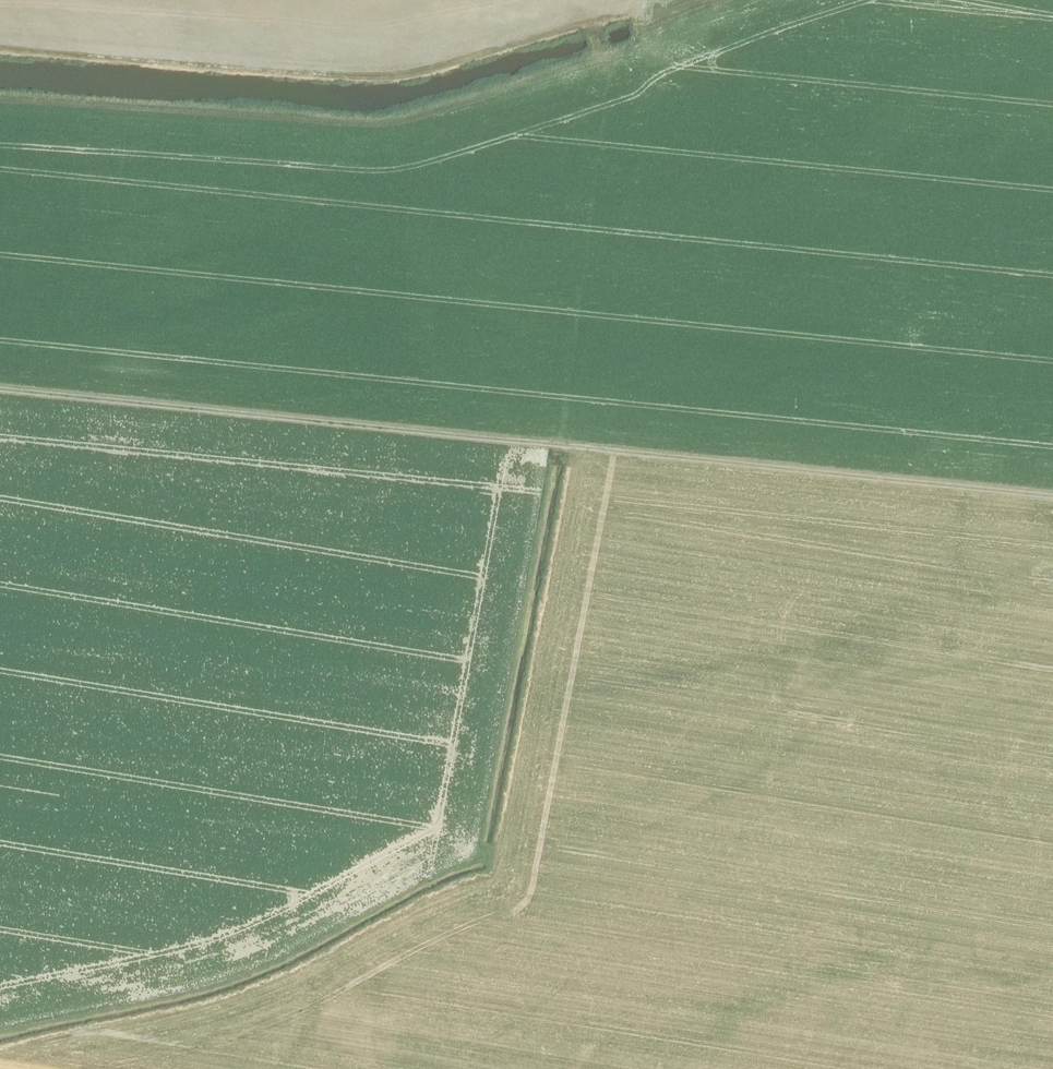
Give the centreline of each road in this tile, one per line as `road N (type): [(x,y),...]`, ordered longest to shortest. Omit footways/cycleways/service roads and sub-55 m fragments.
road 1 (track): [(1052,496),(0,388)]

